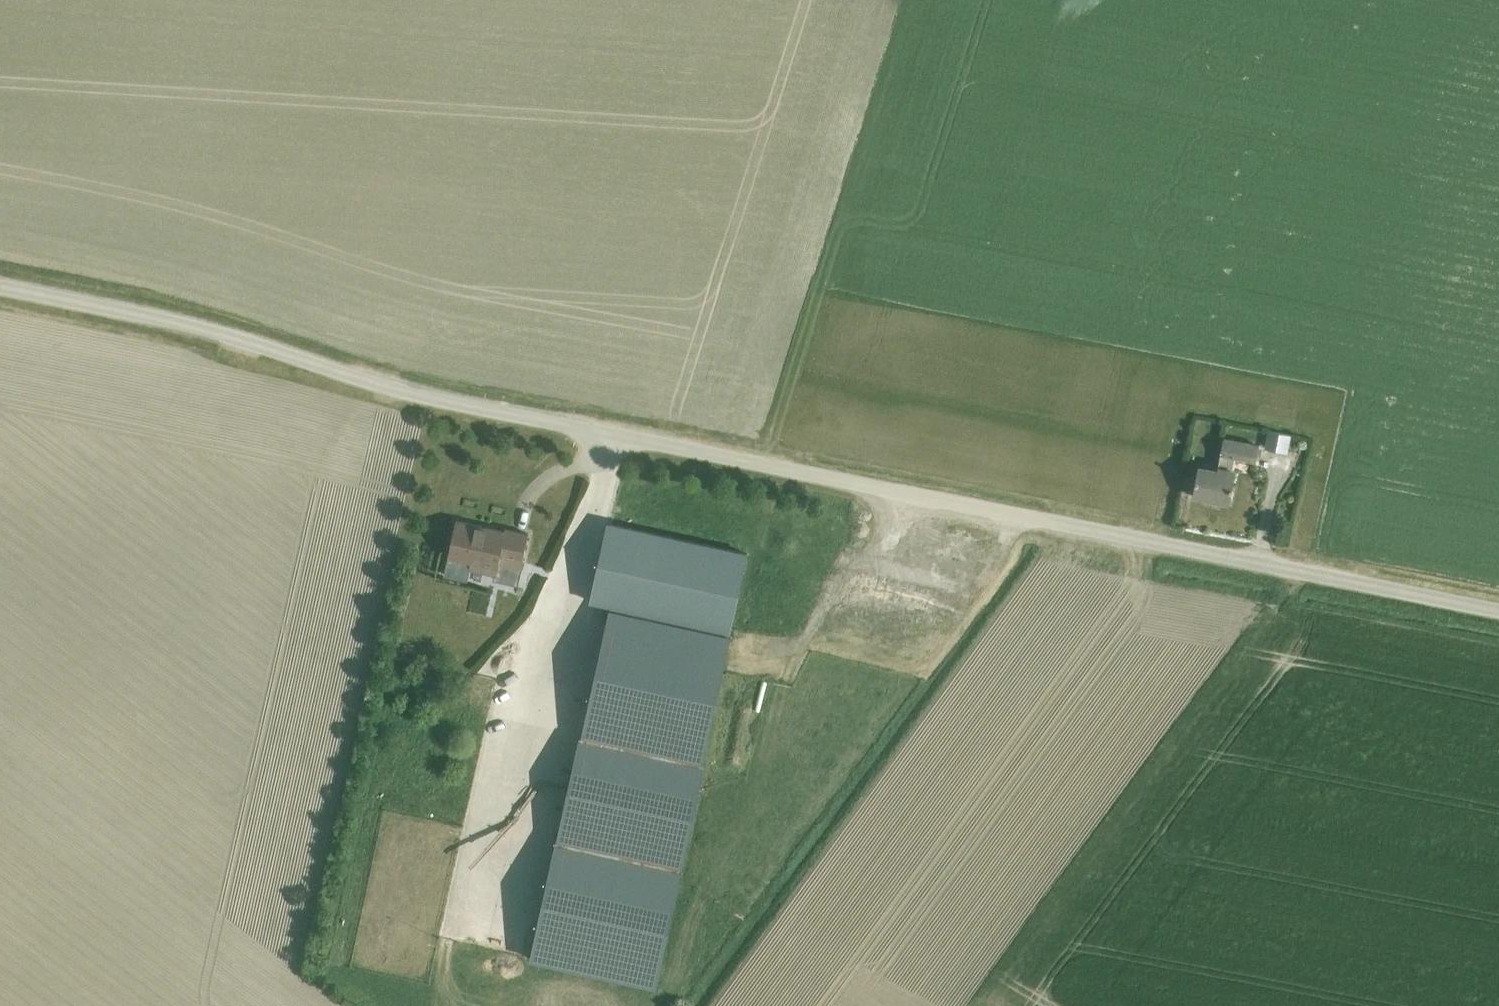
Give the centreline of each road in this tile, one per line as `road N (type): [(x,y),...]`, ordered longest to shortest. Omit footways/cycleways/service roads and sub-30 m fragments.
road 1 (unclassified): [(1498,613),(422,400),(213,333),(0,285)]

